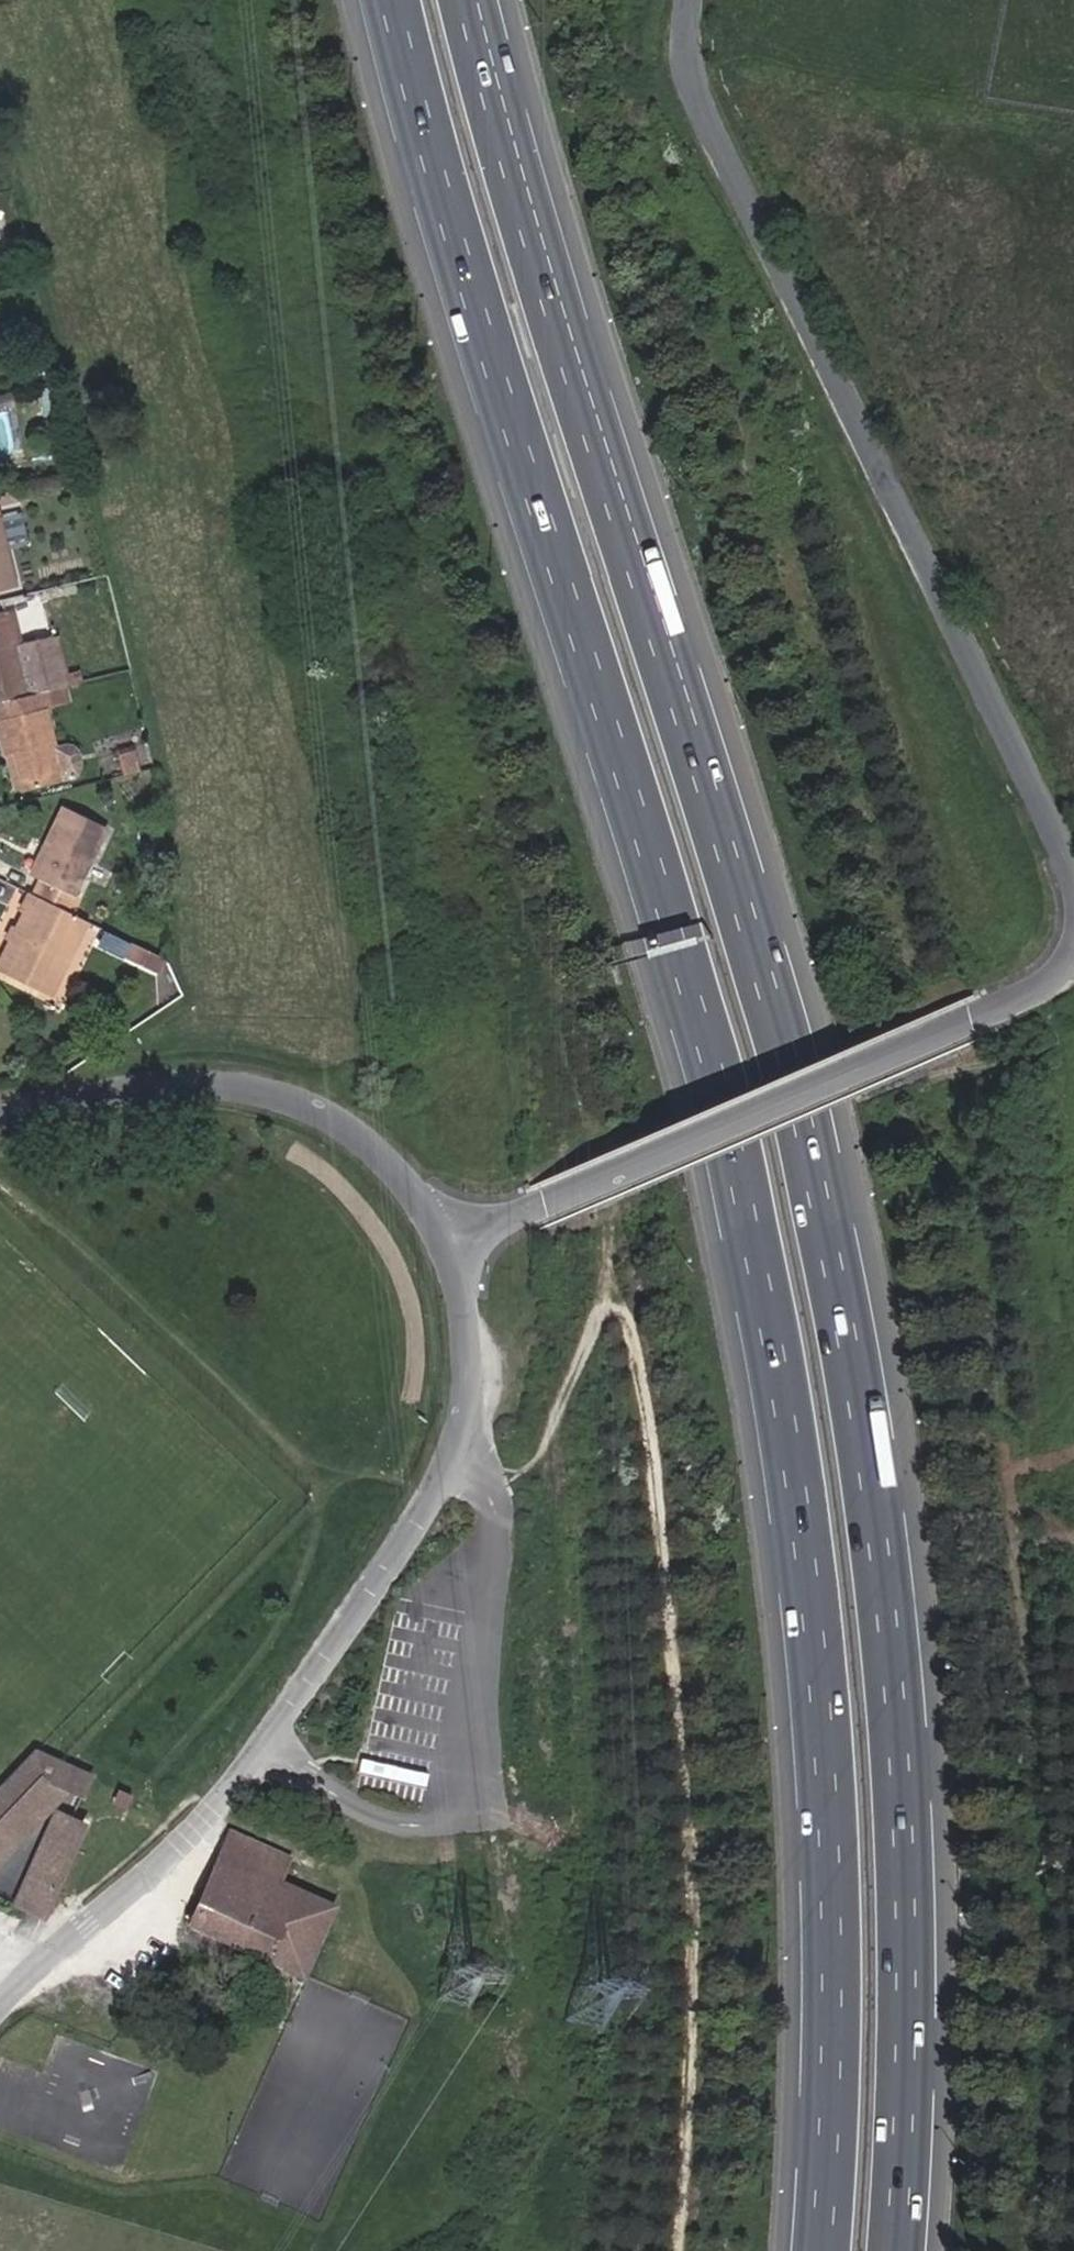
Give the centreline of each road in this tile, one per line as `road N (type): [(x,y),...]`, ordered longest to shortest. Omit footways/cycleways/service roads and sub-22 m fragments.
road 1 (trunk): [(392,0),(480,313),(662,889),(759,1256),(792,1446),(822,1715),(834,1950),(823,2250)]
road 2 (trunk): [(899,2250),(908,1915),(900,1684),(822,1196),(732,865),(561,335),(470,0)]
road 3 (unclassified): [(696,0),(700,71),(719,118),(1073,884)]
road 4 (unclassified): [(444,1247),(468,1316),(473,1367),(454,1467),(201,1824),(106,1916),(19,1981),(0,2010)]
road 5 (unclassified): [(1073,949),(1020,999),(444,1247)]
road 6 (residential): [(0,1111),(189,1089),(263,1093),(332,1114),(382,1157),(444,1247)]

